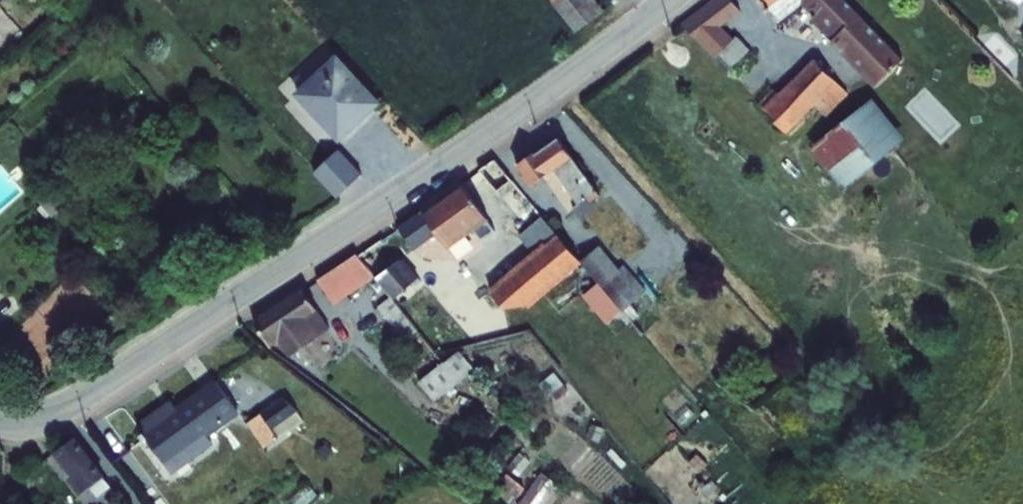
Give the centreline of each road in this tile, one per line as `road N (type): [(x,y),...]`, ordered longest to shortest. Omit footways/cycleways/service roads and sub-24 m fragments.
road 1 (unclassified): [(669,0),(107,383),(41,419),(0,424)]

